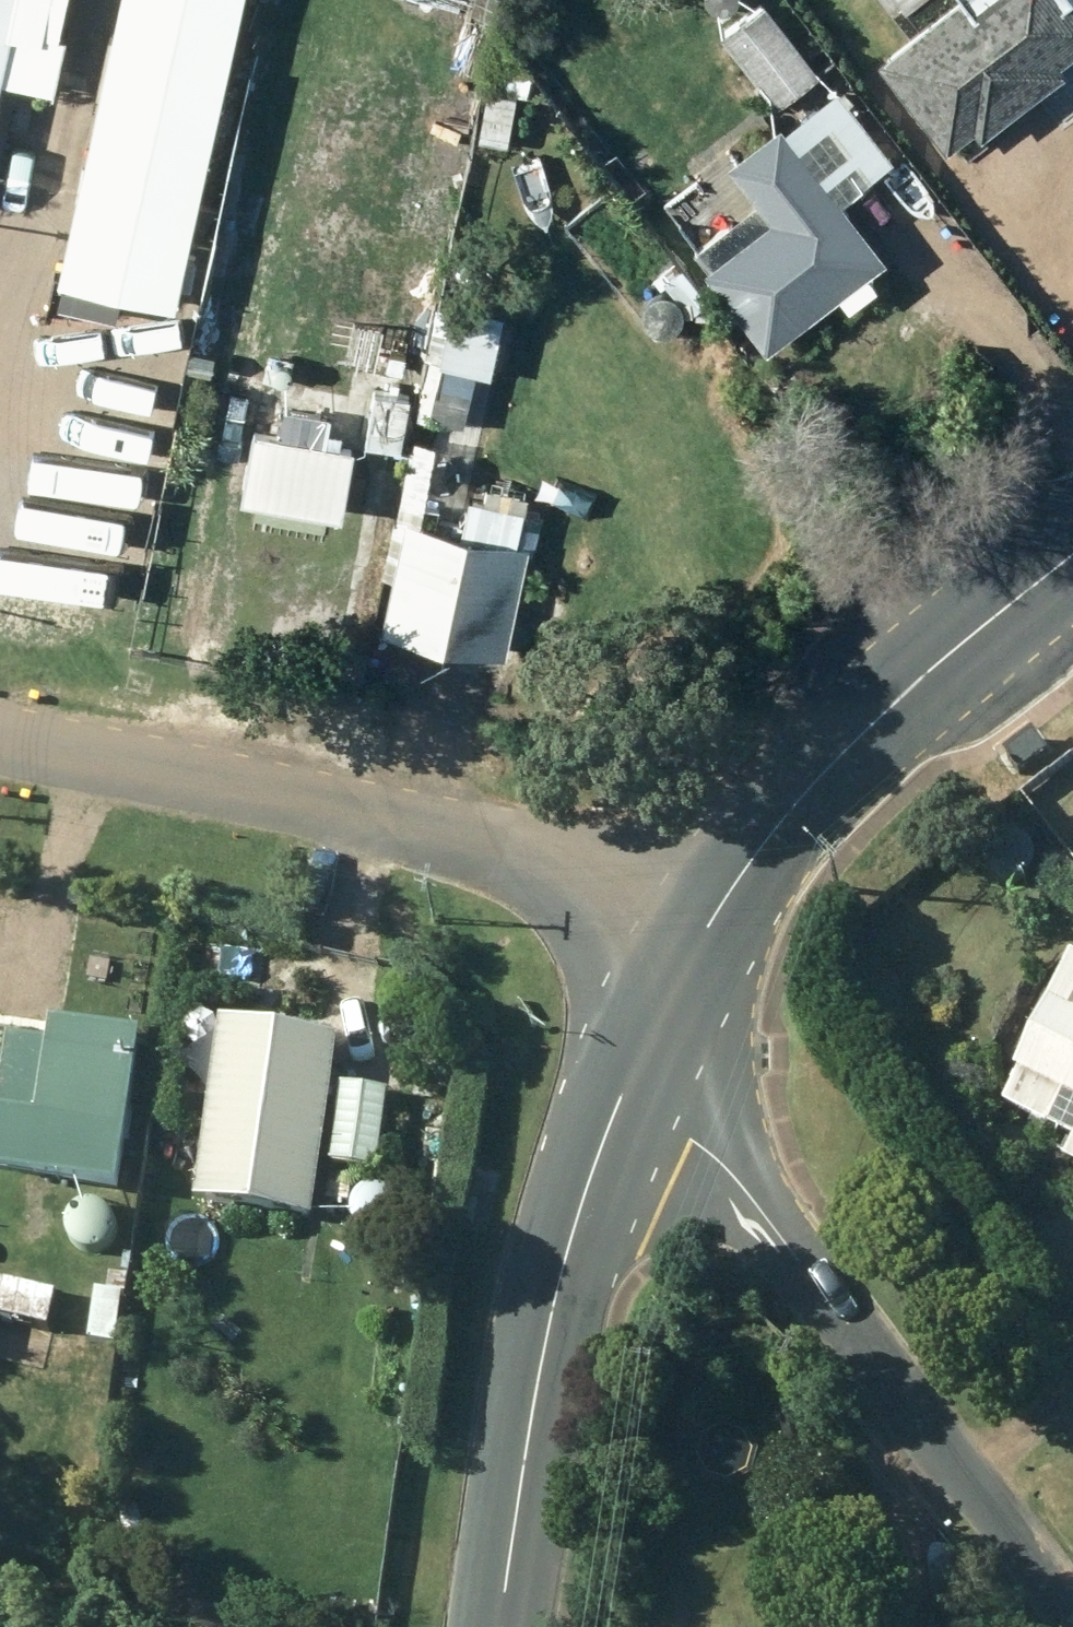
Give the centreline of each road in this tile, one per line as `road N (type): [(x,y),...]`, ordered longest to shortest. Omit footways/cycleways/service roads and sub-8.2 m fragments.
road 1 (residential): [(0,741),(519,845),(698,935)]
road 2 (unclassified): [(1072,1613),(642,1050)]
road 3 (secondary): [(642,1050),(587,1172),(547,1333),(503,1626)]
road 4 (secondary): [(1072,557),(829,762),(698,935)]
road 5 (secondary): [(698,935),(642,1050)]

